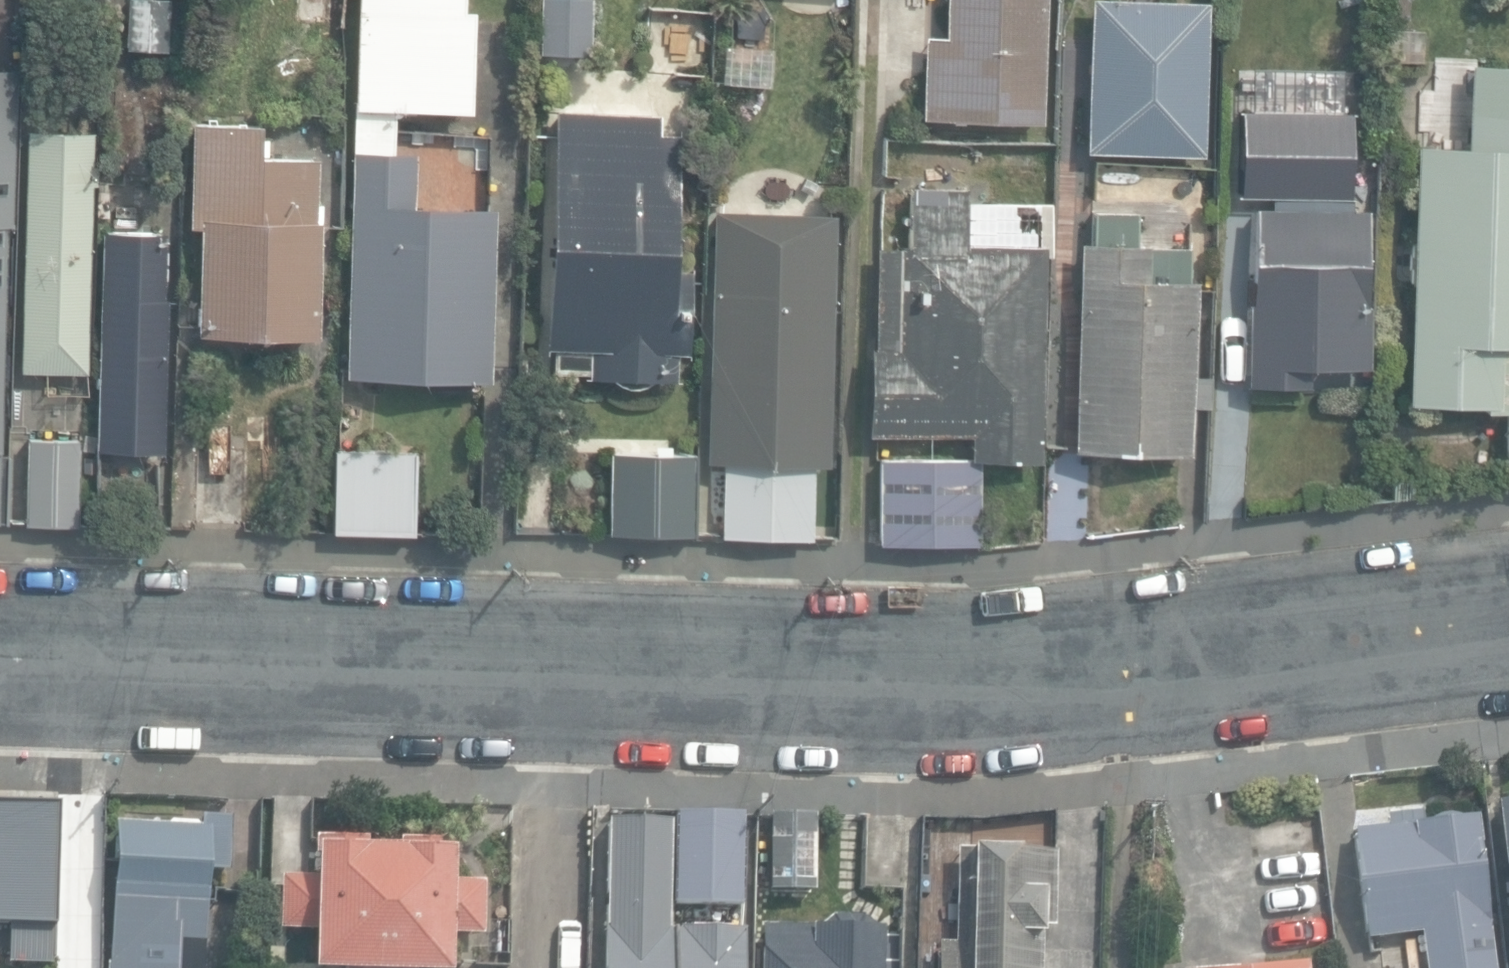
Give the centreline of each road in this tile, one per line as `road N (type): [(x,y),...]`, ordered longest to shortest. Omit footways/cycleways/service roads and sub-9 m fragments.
road 1 (residential): [(1508,617),(968,681),(0,663)]

